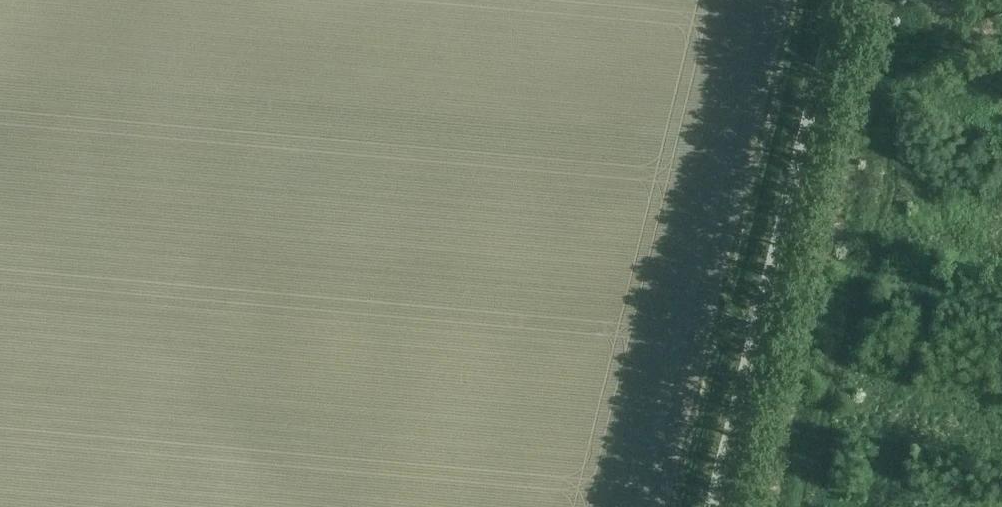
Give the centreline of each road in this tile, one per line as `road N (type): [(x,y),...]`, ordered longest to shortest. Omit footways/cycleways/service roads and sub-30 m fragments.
road 1 (unclassified): [(715,506),(839,0)]

